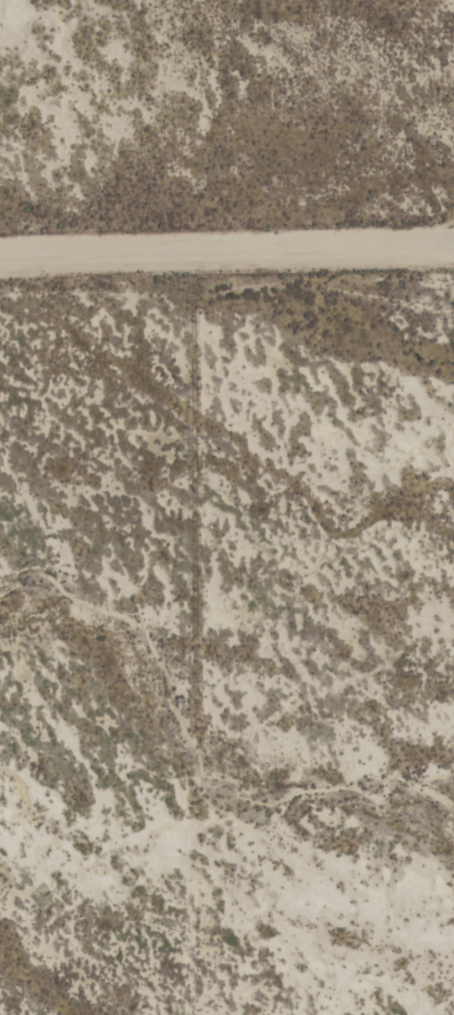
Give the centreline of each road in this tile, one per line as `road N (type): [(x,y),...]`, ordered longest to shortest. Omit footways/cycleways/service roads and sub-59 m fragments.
road 1 (tertiary): [(0,251),(453,240)]

